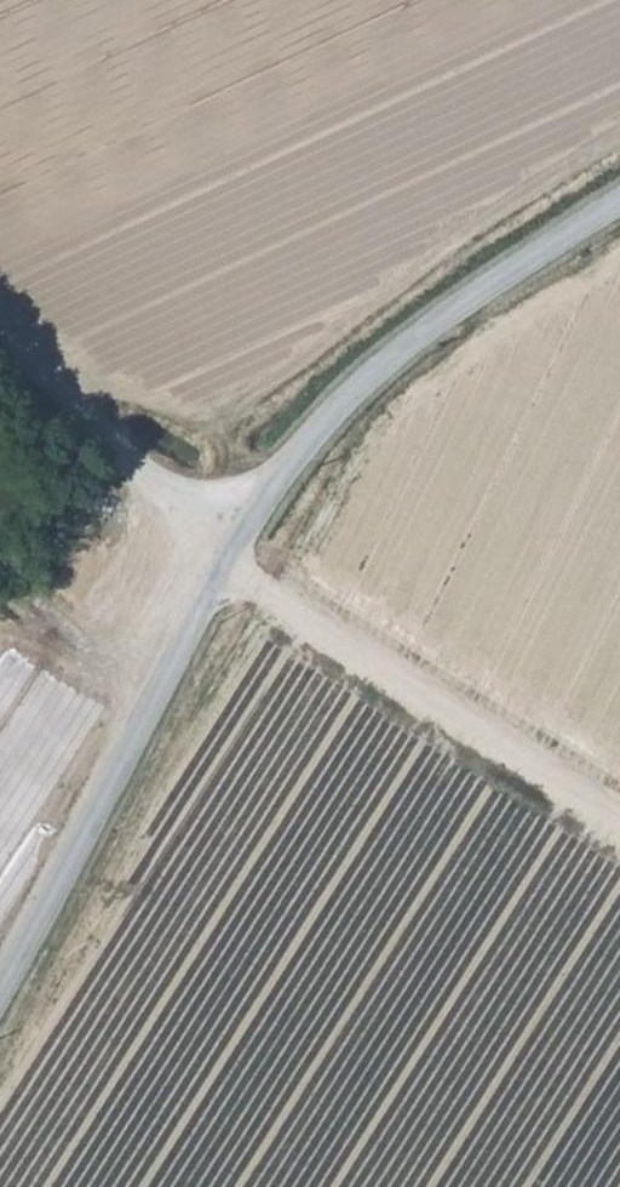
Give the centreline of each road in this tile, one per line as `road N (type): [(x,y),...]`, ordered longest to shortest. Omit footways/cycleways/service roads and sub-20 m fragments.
road 1 (unclassified): [(0,998),(299,453),(377,367),(619,200)]
road 2 (track): [(235,565),(619,811)]
road 3 (track): [(247,544),(0,331)]

